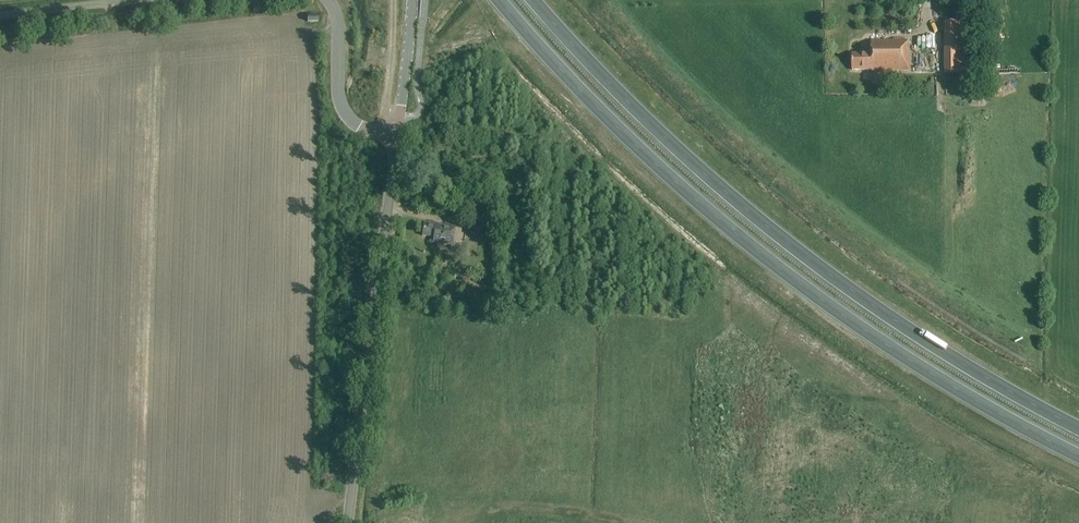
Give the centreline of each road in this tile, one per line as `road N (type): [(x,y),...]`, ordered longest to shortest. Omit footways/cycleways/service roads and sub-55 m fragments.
road 1 (trunk): [(500,0),(638,147),(757,251),(900,353),(1078,456)]
road 2 (trunk): [(1078,428),(919,336),(782,238),(636,110),(534,0)]
road 3 (tertiary): [(339,522),(395,136)]
road 4 (unclassified): [(326,0),(338,28),(345,113),(395,136)]
road 5 (tertiary): [(395,136),(413,0)]

